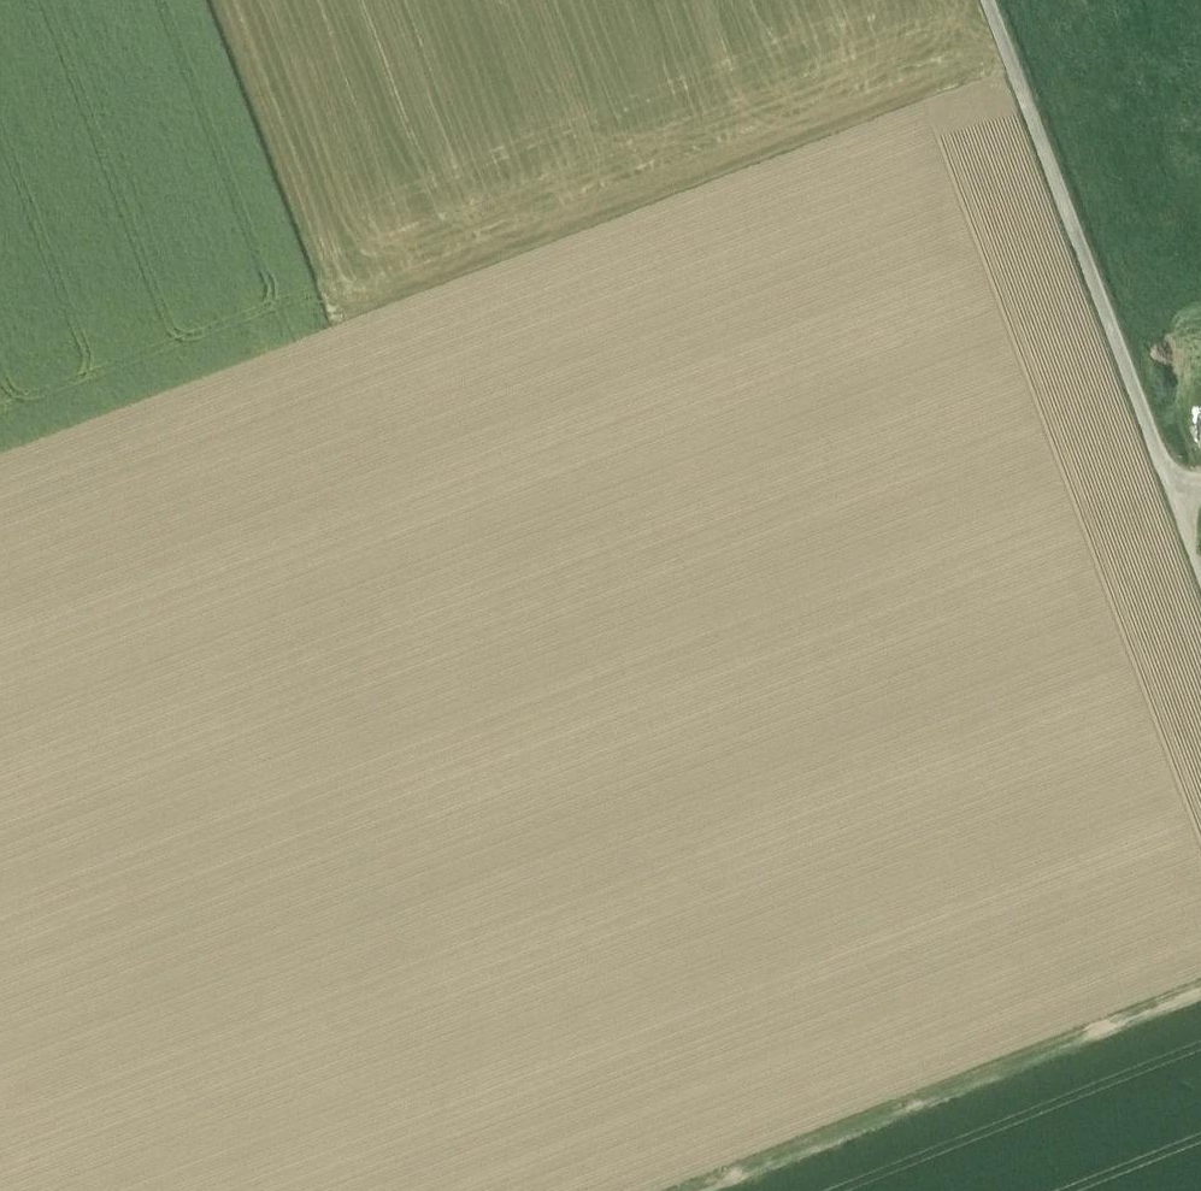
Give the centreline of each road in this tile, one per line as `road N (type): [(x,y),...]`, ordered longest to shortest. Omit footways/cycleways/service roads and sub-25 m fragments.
road 1 (track): [(1200,564),(988,0)]
road 2 (track): [(686,1190),(1200,987)]

